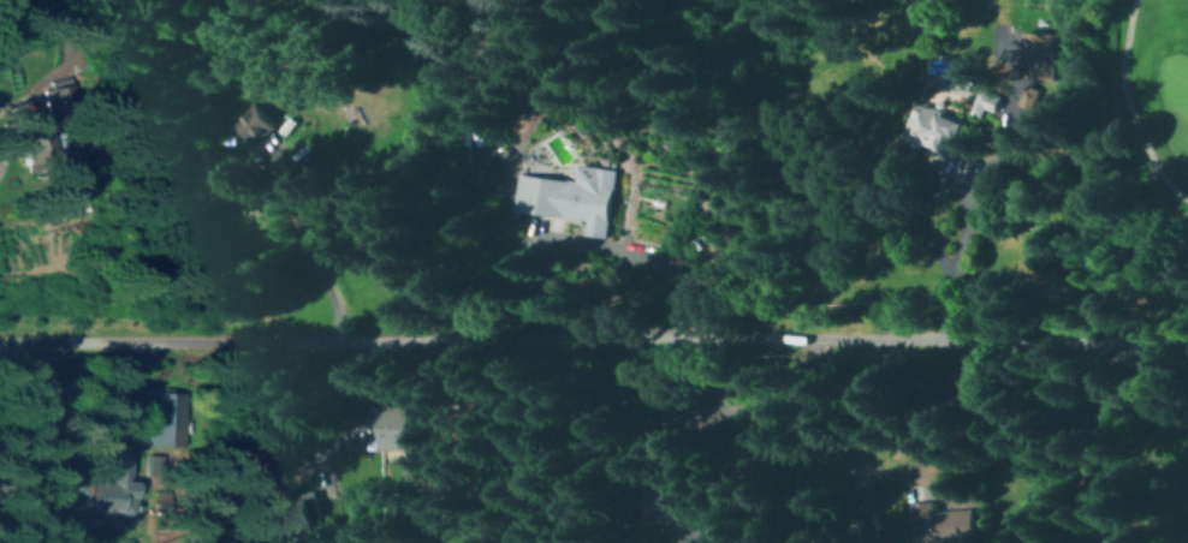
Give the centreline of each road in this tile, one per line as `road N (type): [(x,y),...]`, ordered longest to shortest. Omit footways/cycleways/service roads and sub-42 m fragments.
road 1 (residential): [(1024,338),(0,340)]
road 2 (residential): [(1187,337),(1024,338)]

